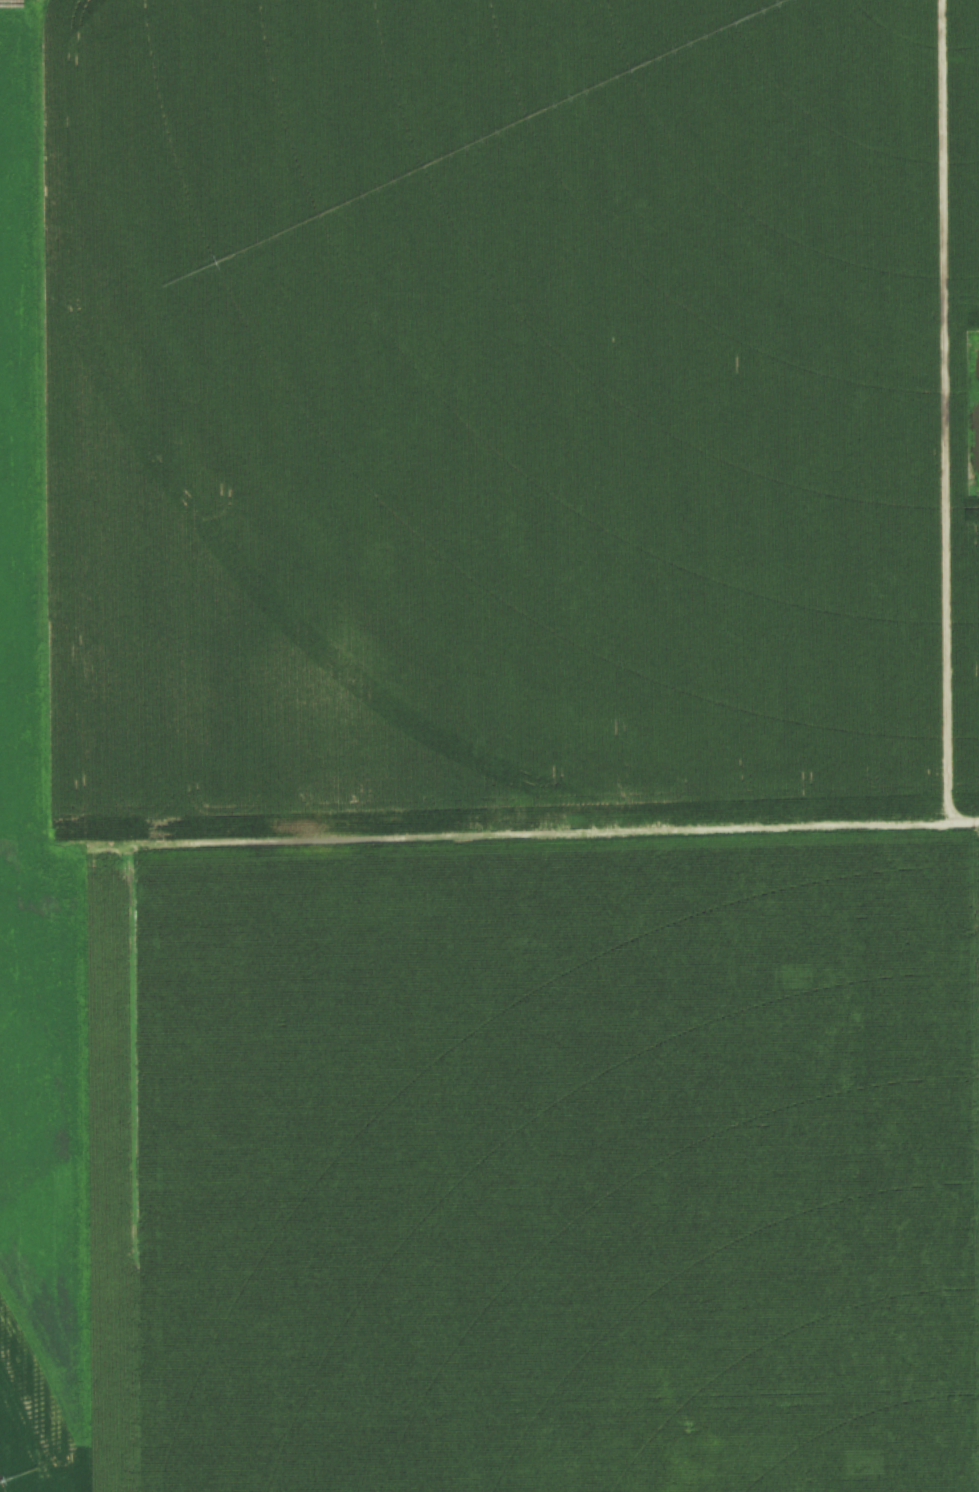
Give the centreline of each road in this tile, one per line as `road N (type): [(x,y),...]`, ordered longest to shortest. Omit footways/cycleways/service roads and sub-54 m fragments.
road 1 (track): [(847,828),(859,1491)]
road 2 (track): [(978,826),(459,835),(408,814)]

